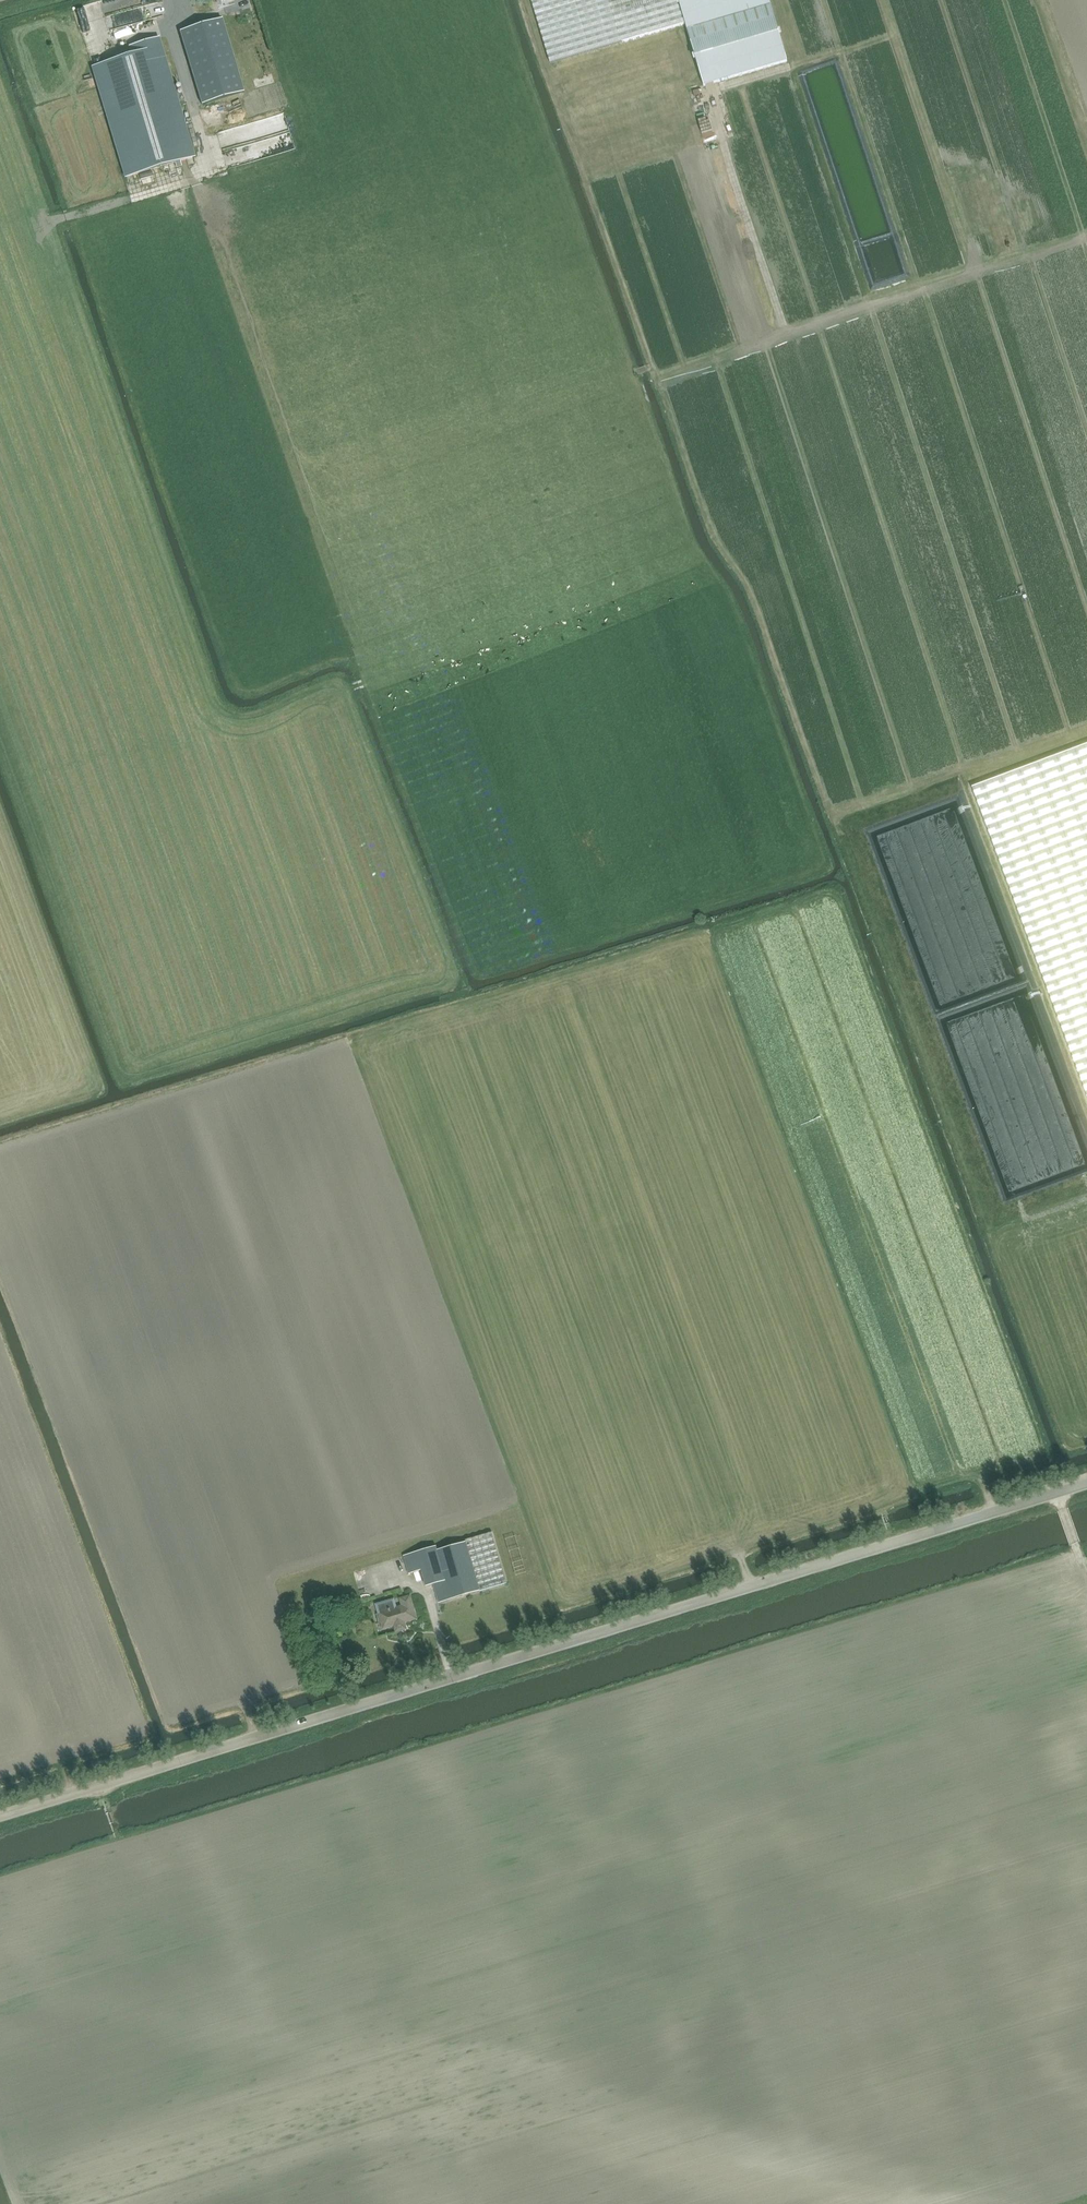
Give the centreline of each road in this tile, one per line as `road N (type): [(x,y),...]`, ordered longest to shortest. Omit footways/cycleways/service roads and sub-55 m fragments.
road 1 (unclassified): [(0,1816),(1086,1484)]

